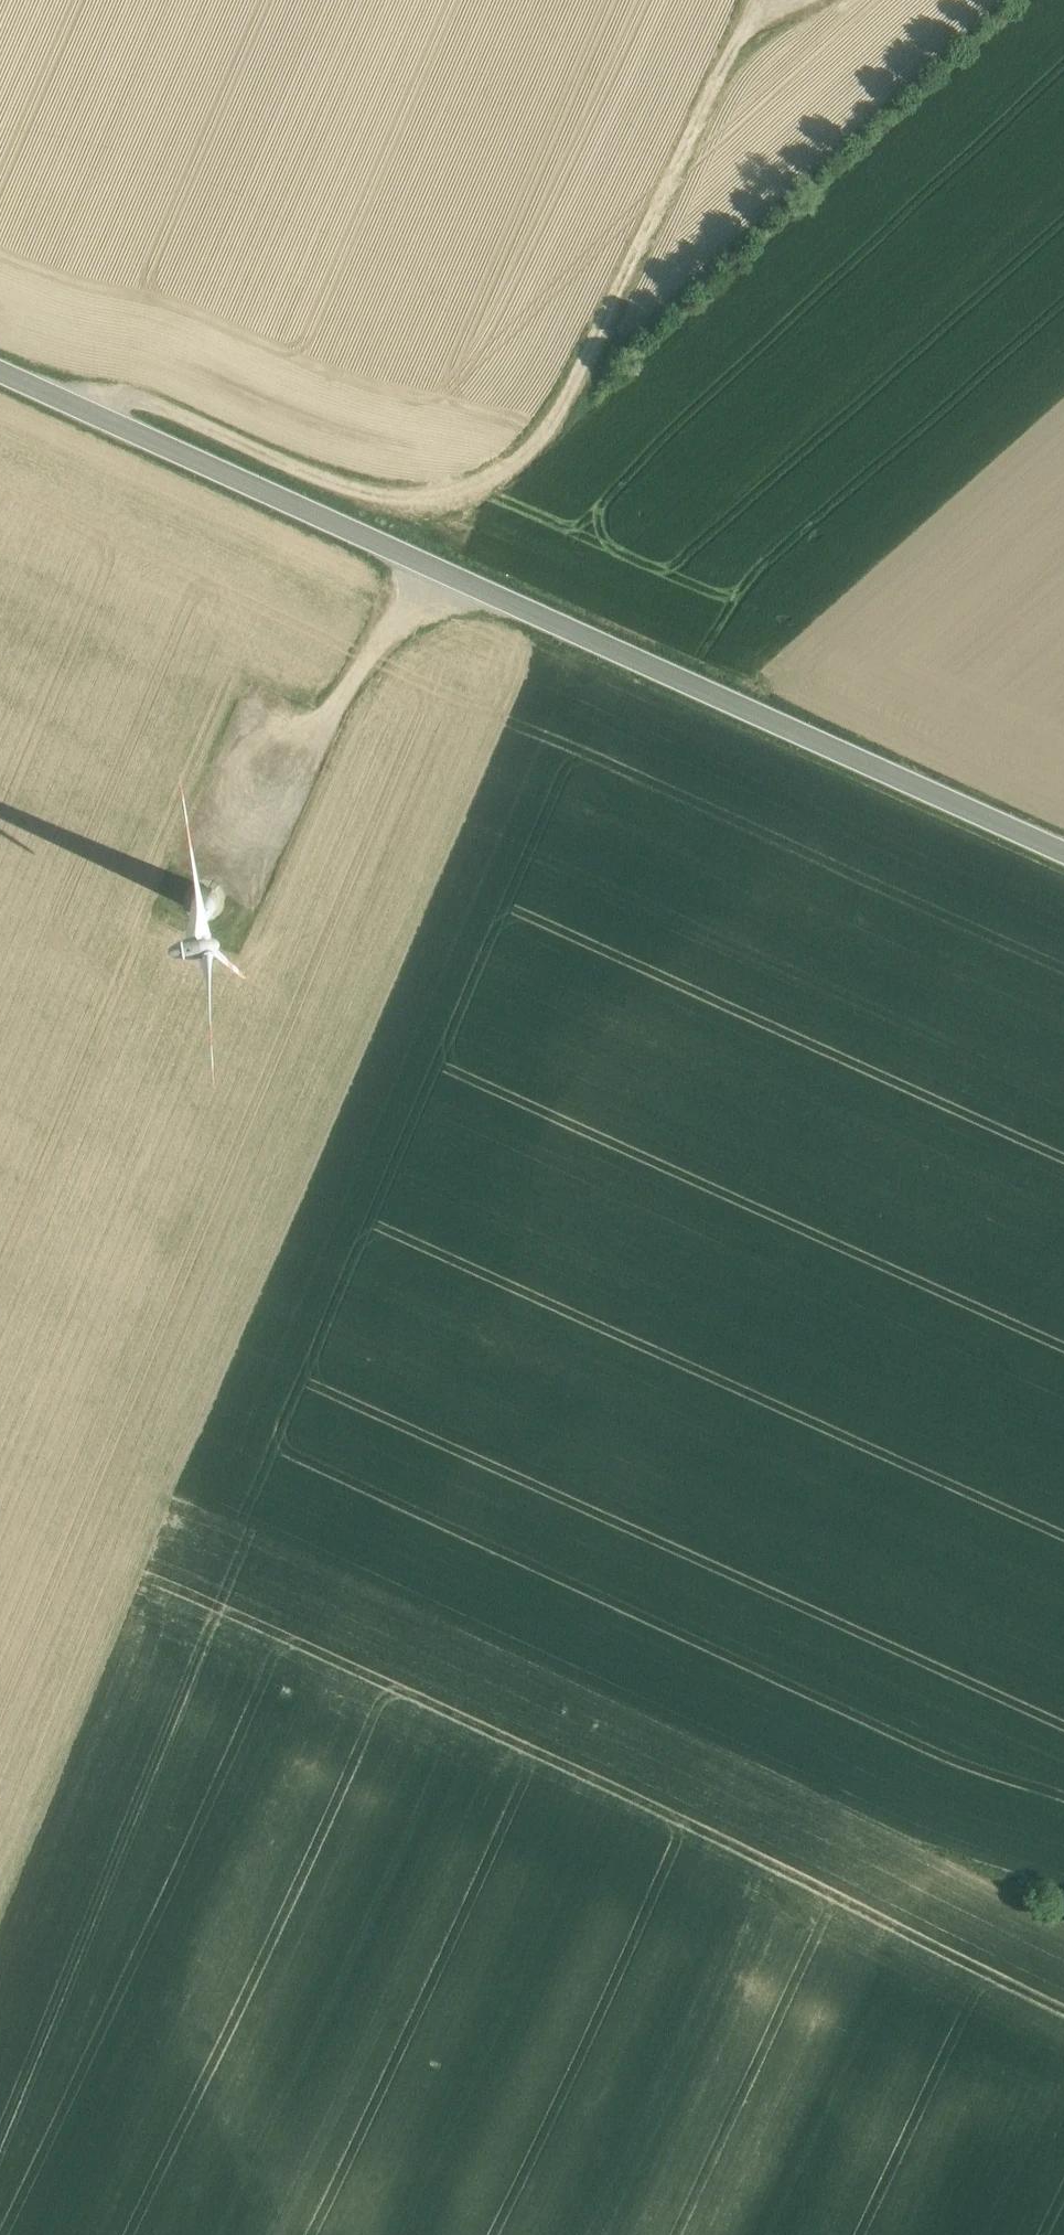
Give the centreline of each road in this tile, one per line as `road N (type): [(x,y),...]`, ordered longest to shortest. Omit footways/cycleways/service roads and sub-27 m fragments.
road 1 (unclassified): [(1063,848),(0,366)]
road 2 (track): [(78,402),(127,399),(354,486),(428,489),(504,471),(568,399),(762,0)]
road 3 (track): [(488,588),(397,625),(328,728),(258,881)]

